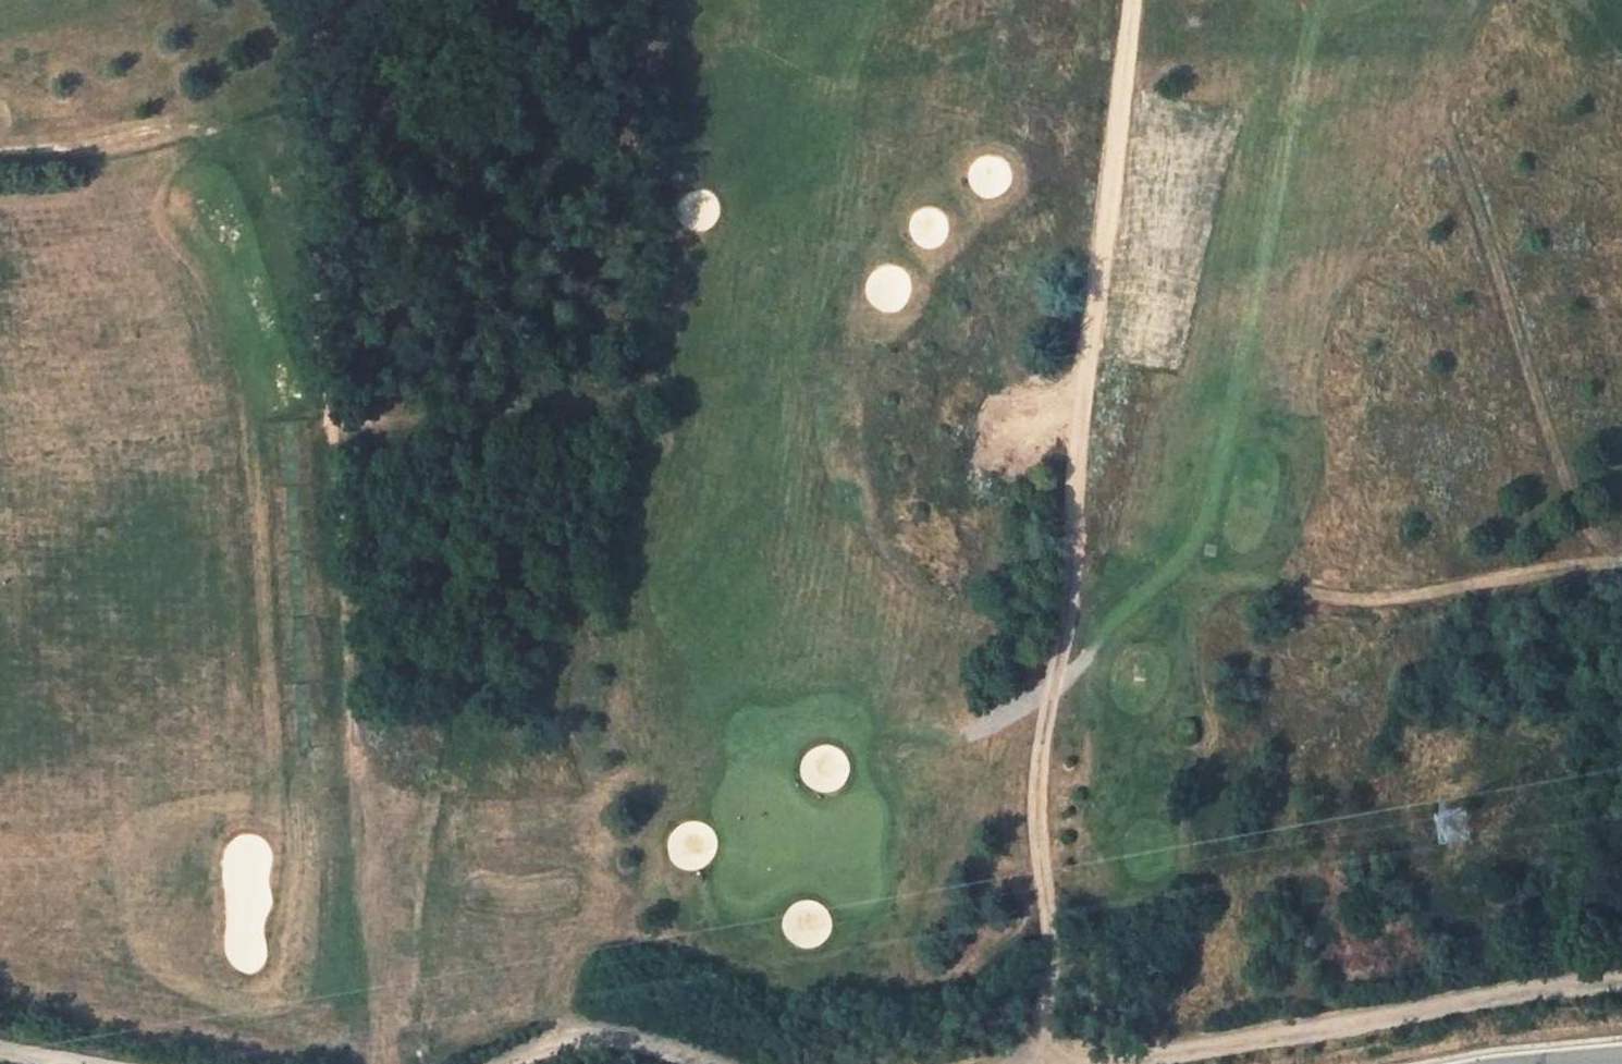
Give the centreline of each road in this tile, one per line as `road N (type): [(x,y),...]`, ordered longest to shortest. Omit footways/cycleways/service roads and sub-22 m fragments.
road 1 (track): [(1085,1063),(1182,1055),(1621,979)]
road 2 (track): [(502,1063),(535,1042),(587,1034),(628,1035),(700,1063)]

